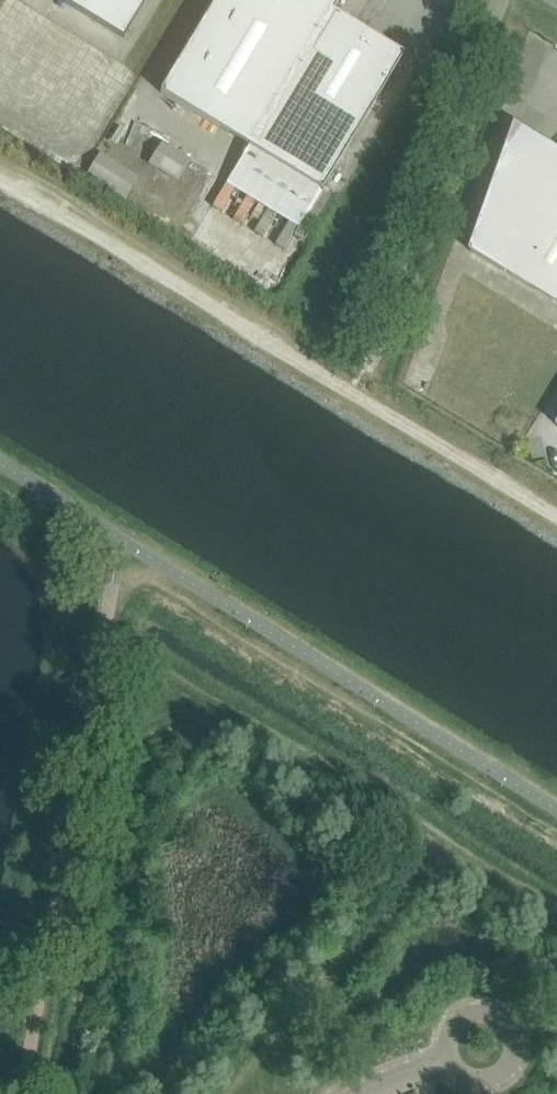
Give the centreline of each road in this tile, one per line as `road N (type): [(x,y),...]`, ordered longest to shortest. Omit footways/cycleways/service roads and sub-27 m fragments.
road 1 (track): [(556,523),(0,174)]
road 2 (residential): [(449,1066),(448,1035),(462,1017),(499,1014),(519,1031),(523,1053),(505,1083),(486,1089),(456,1077)]

